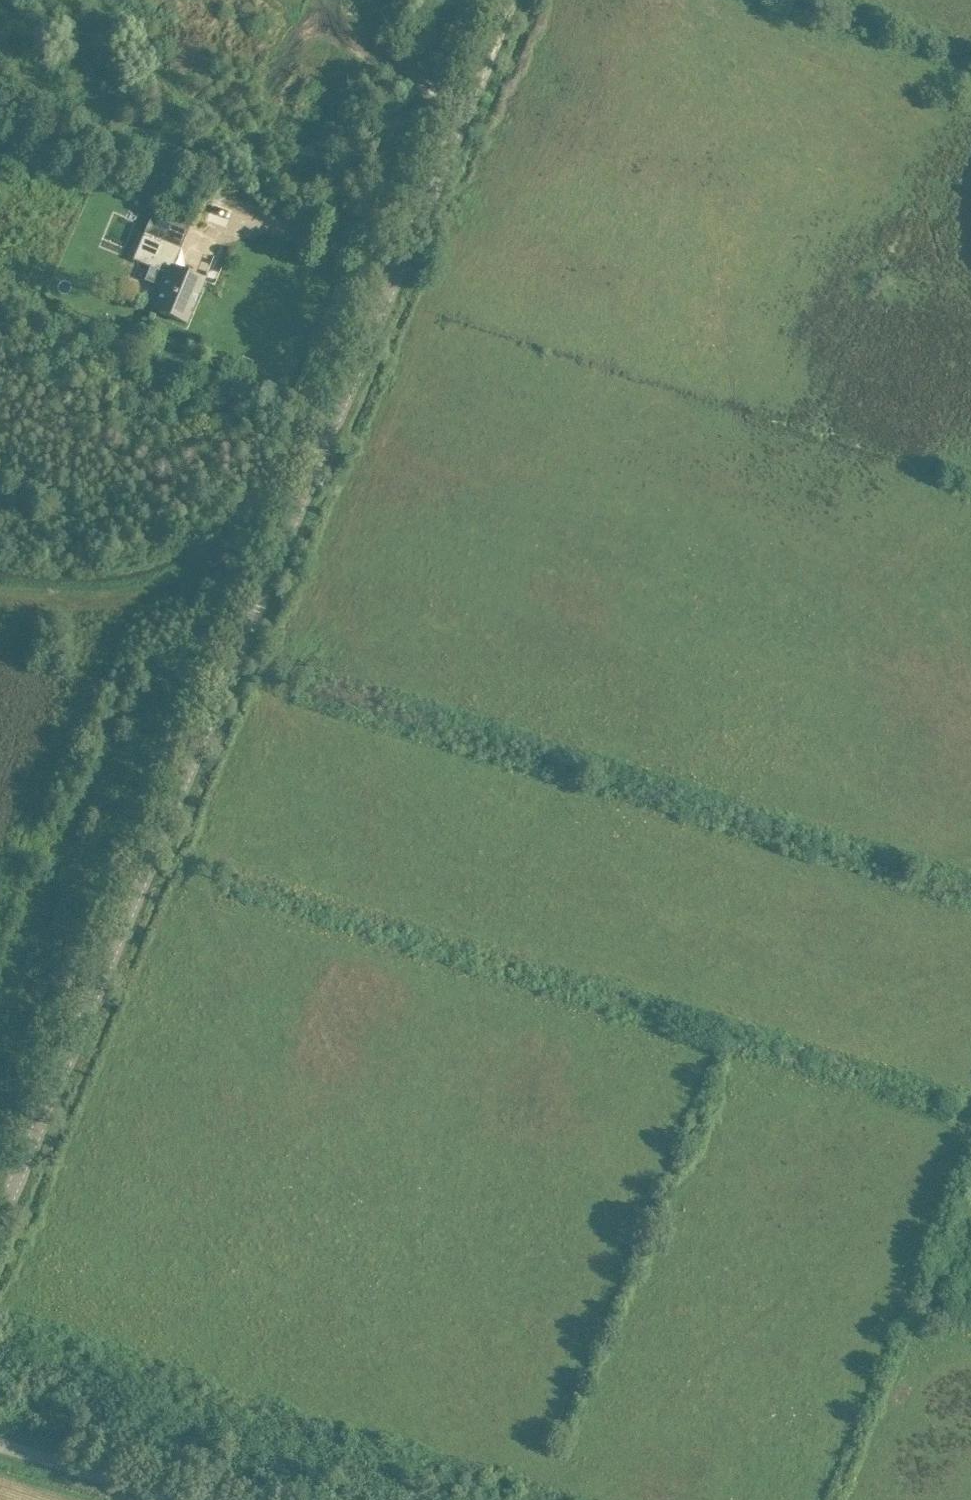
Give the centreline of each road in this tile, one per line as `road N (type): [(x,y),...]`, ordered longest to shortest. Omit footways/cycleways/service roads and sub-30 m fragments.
road 1 (tertiary): [(0,1220),(511,0)]
road 2 (unclassified): [(177,1499),(0,1444)]

